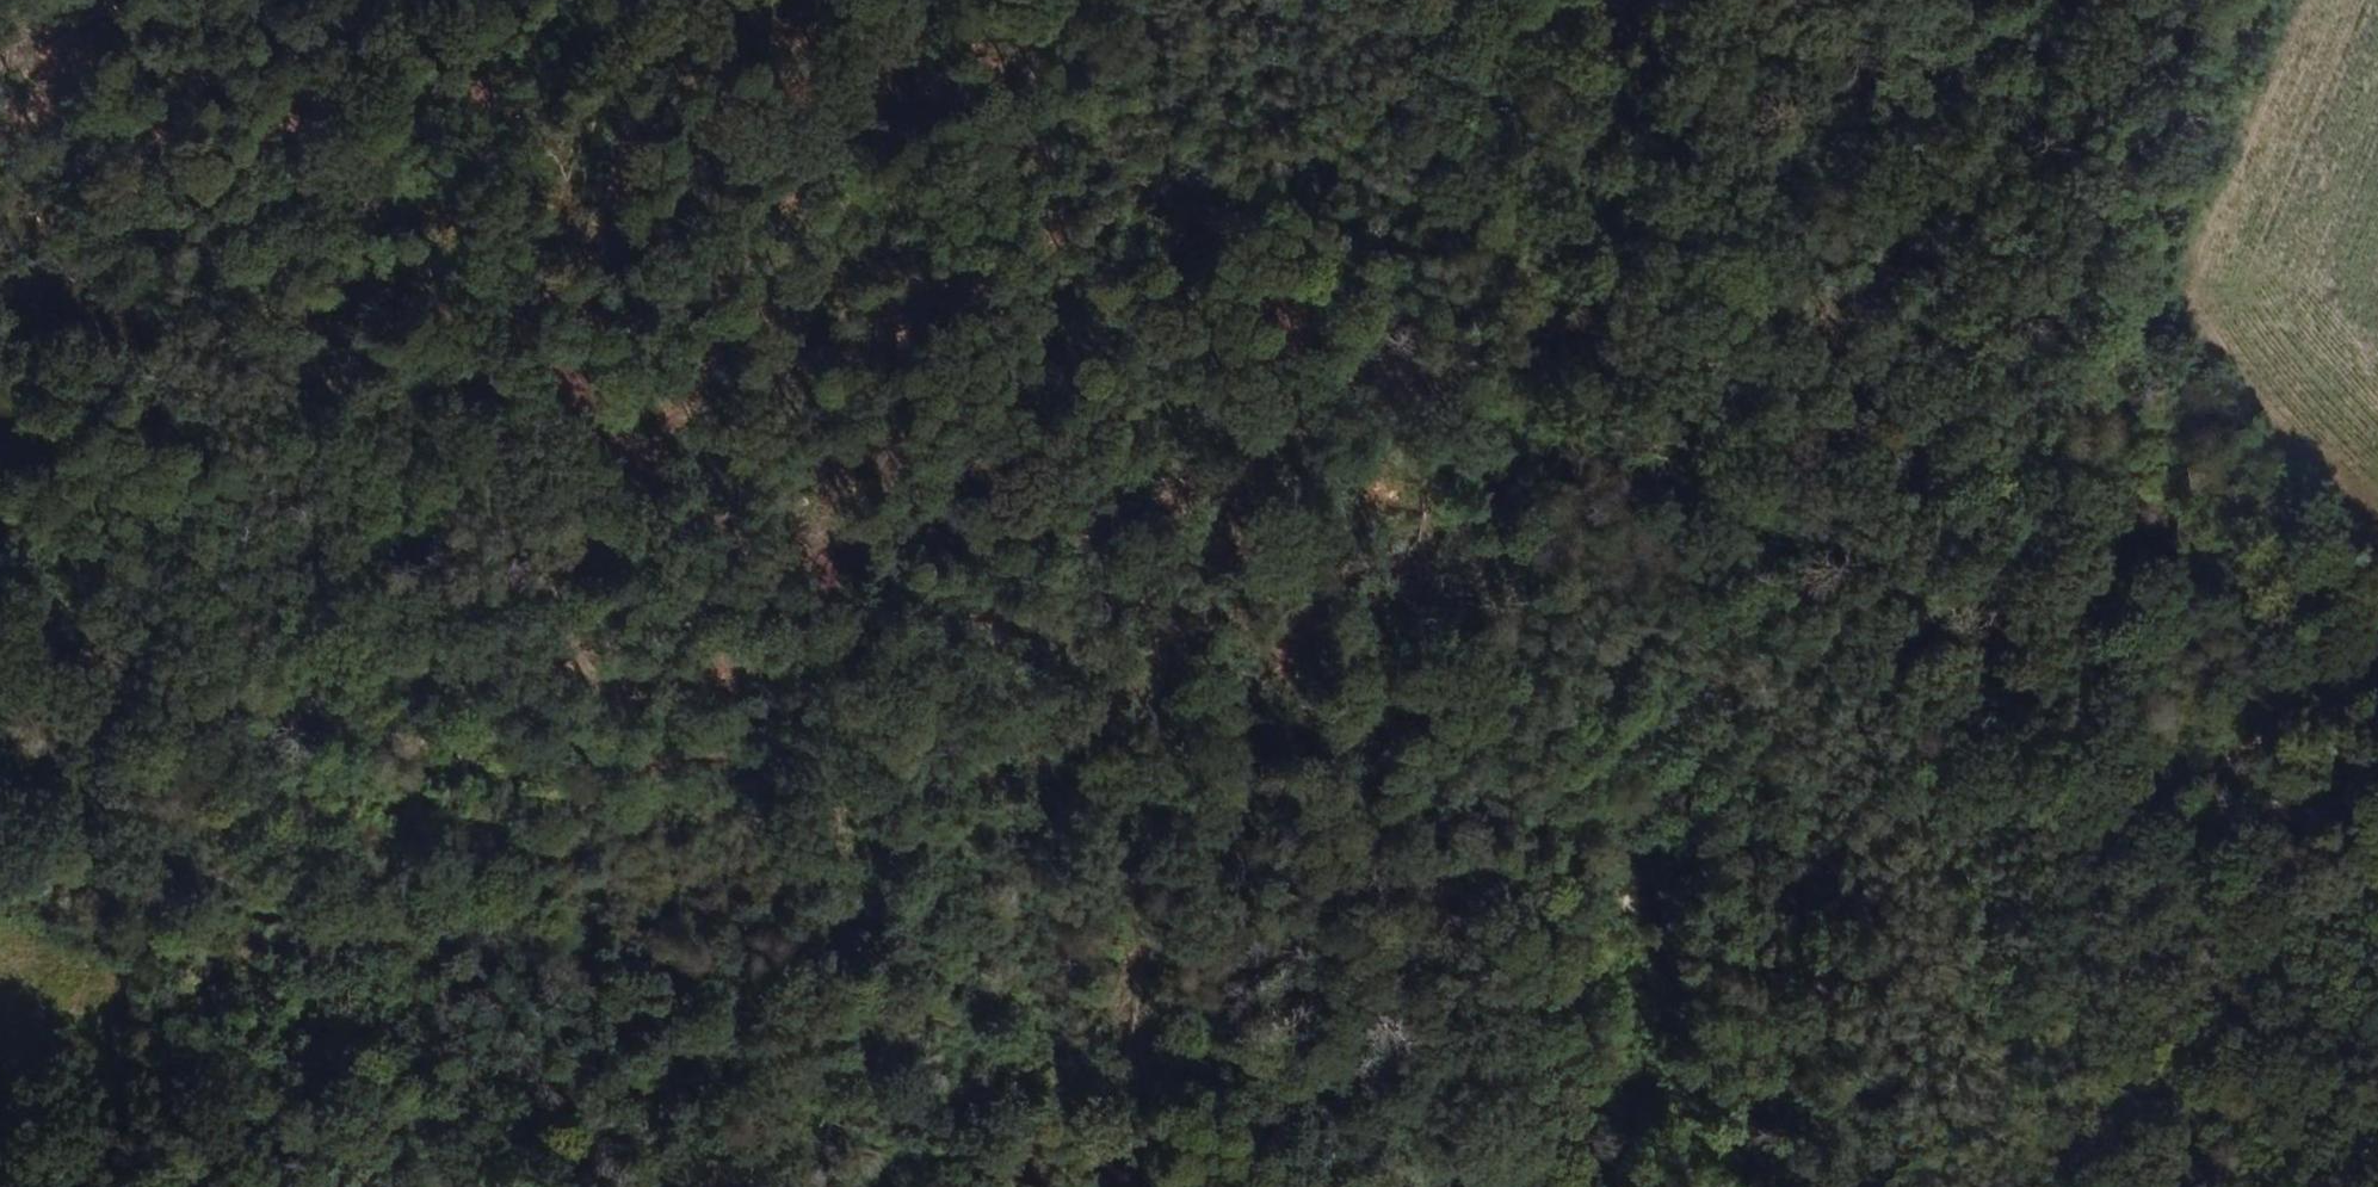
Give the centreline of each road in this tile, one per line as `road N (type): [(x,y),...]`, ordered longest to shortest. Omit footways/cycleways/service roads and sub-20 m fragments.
road 1 (track): [(902,0),(1483,326),(1921,588),(2081,699),(2150,819)]
road 2 (track): [(2150,819),(2271,713),(2377,636)]

